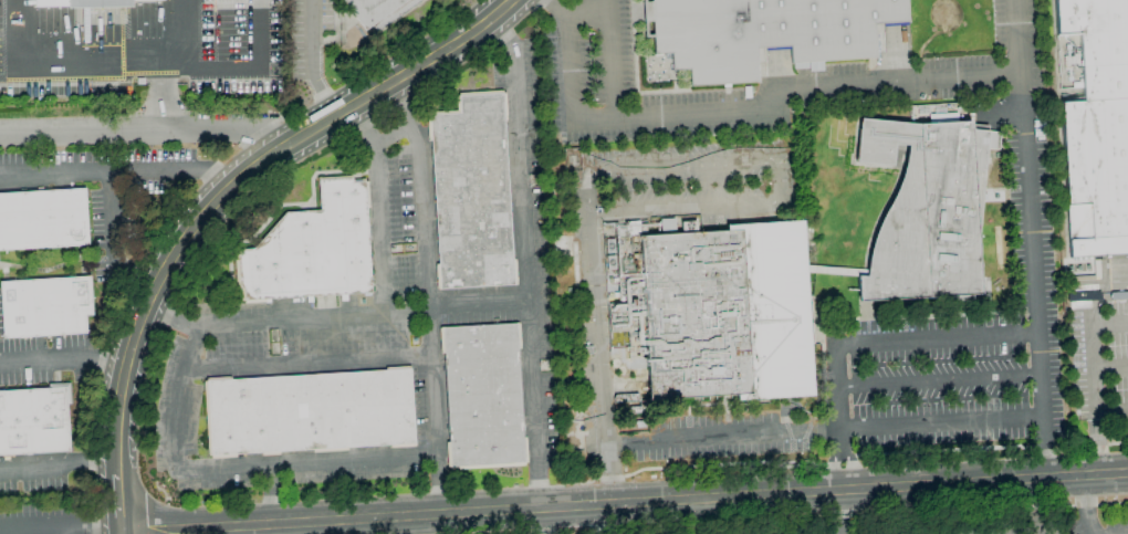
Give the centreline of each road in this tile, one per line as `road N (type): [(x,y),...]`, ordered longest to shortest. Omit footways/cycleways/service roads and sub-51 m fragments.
road 1 (tertiary): [(1127,472),(121,533)]
road 2 (tertiary): [(510,0),(490,21),(247,171),(209,206),(146,303),(121,395),(116,474)]

